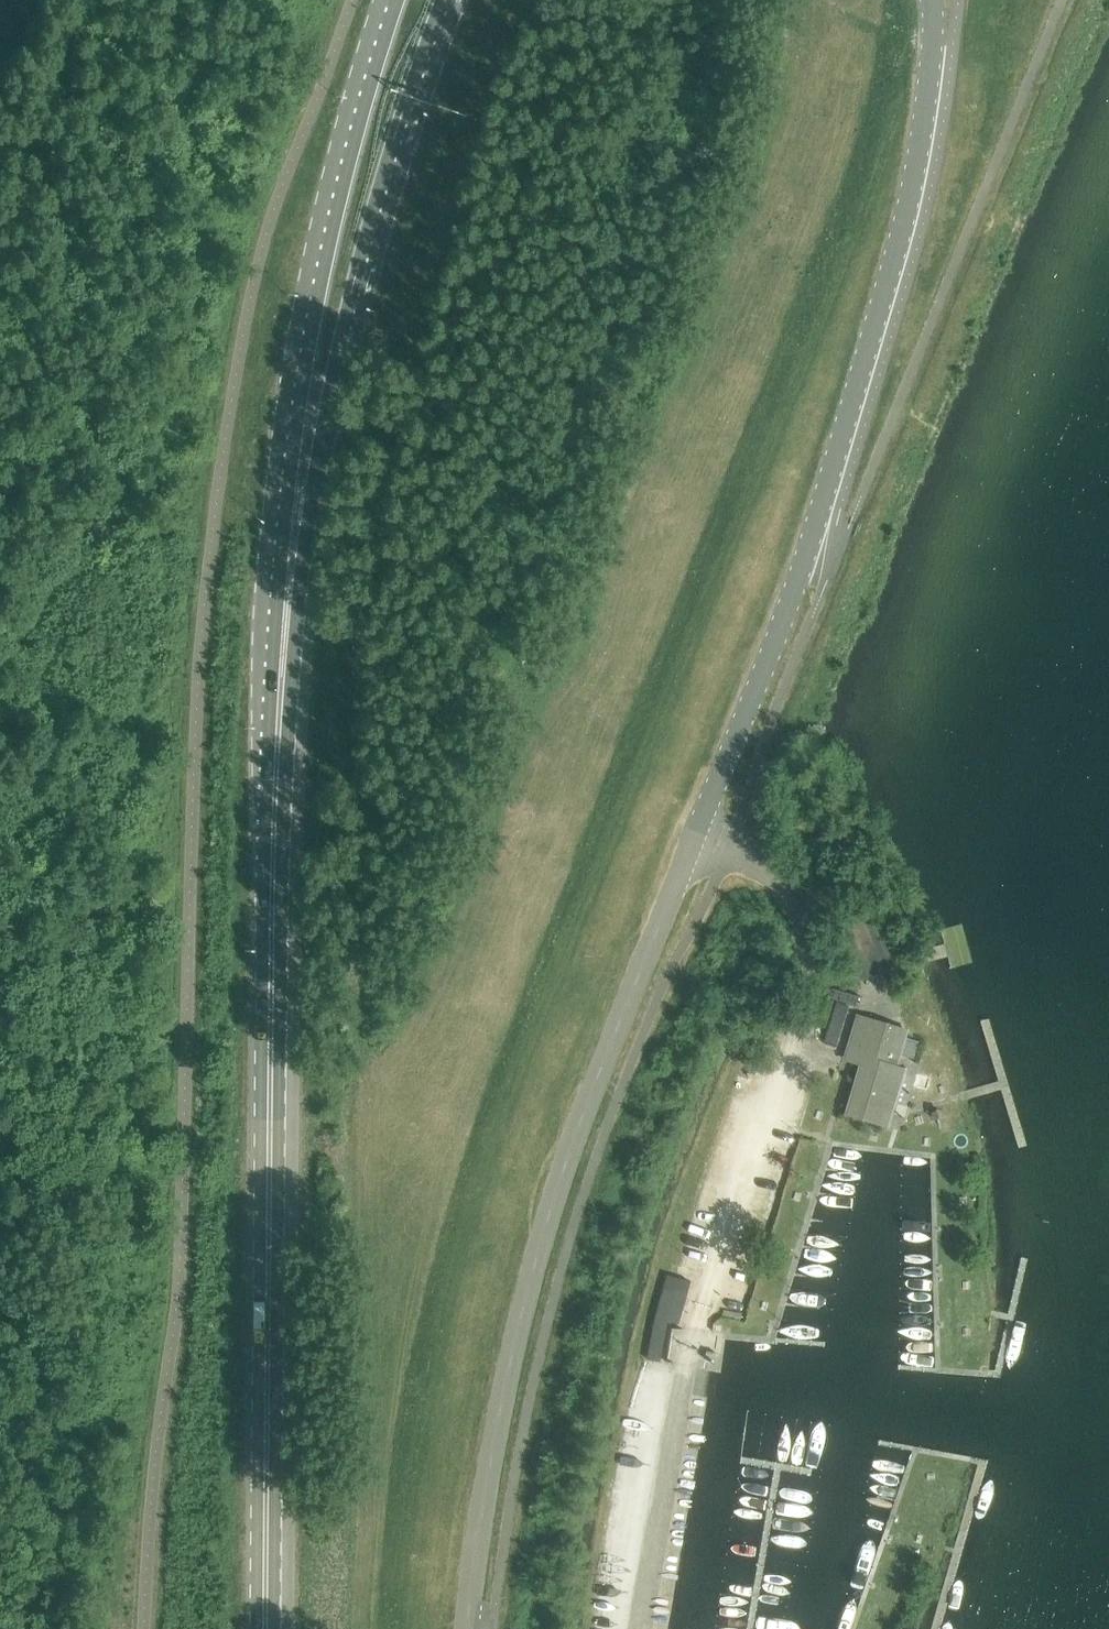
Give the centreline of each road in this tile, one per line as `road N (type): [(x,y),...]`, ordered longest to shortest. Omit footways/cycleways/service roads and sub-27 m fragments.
road 1 (unclassified): [(464,1628),(495,1413),(536,1242),(822,512),(897,254),(934,36),(931,0)]
road 2 (primary): [(266,1628),(271,955),(282,678)]
road 3 (primary): [(282,678),(359,262),(442,0)]
road 4 (primary): [(397,0),(348,167),(305,375),(291,478),(282,678)]

